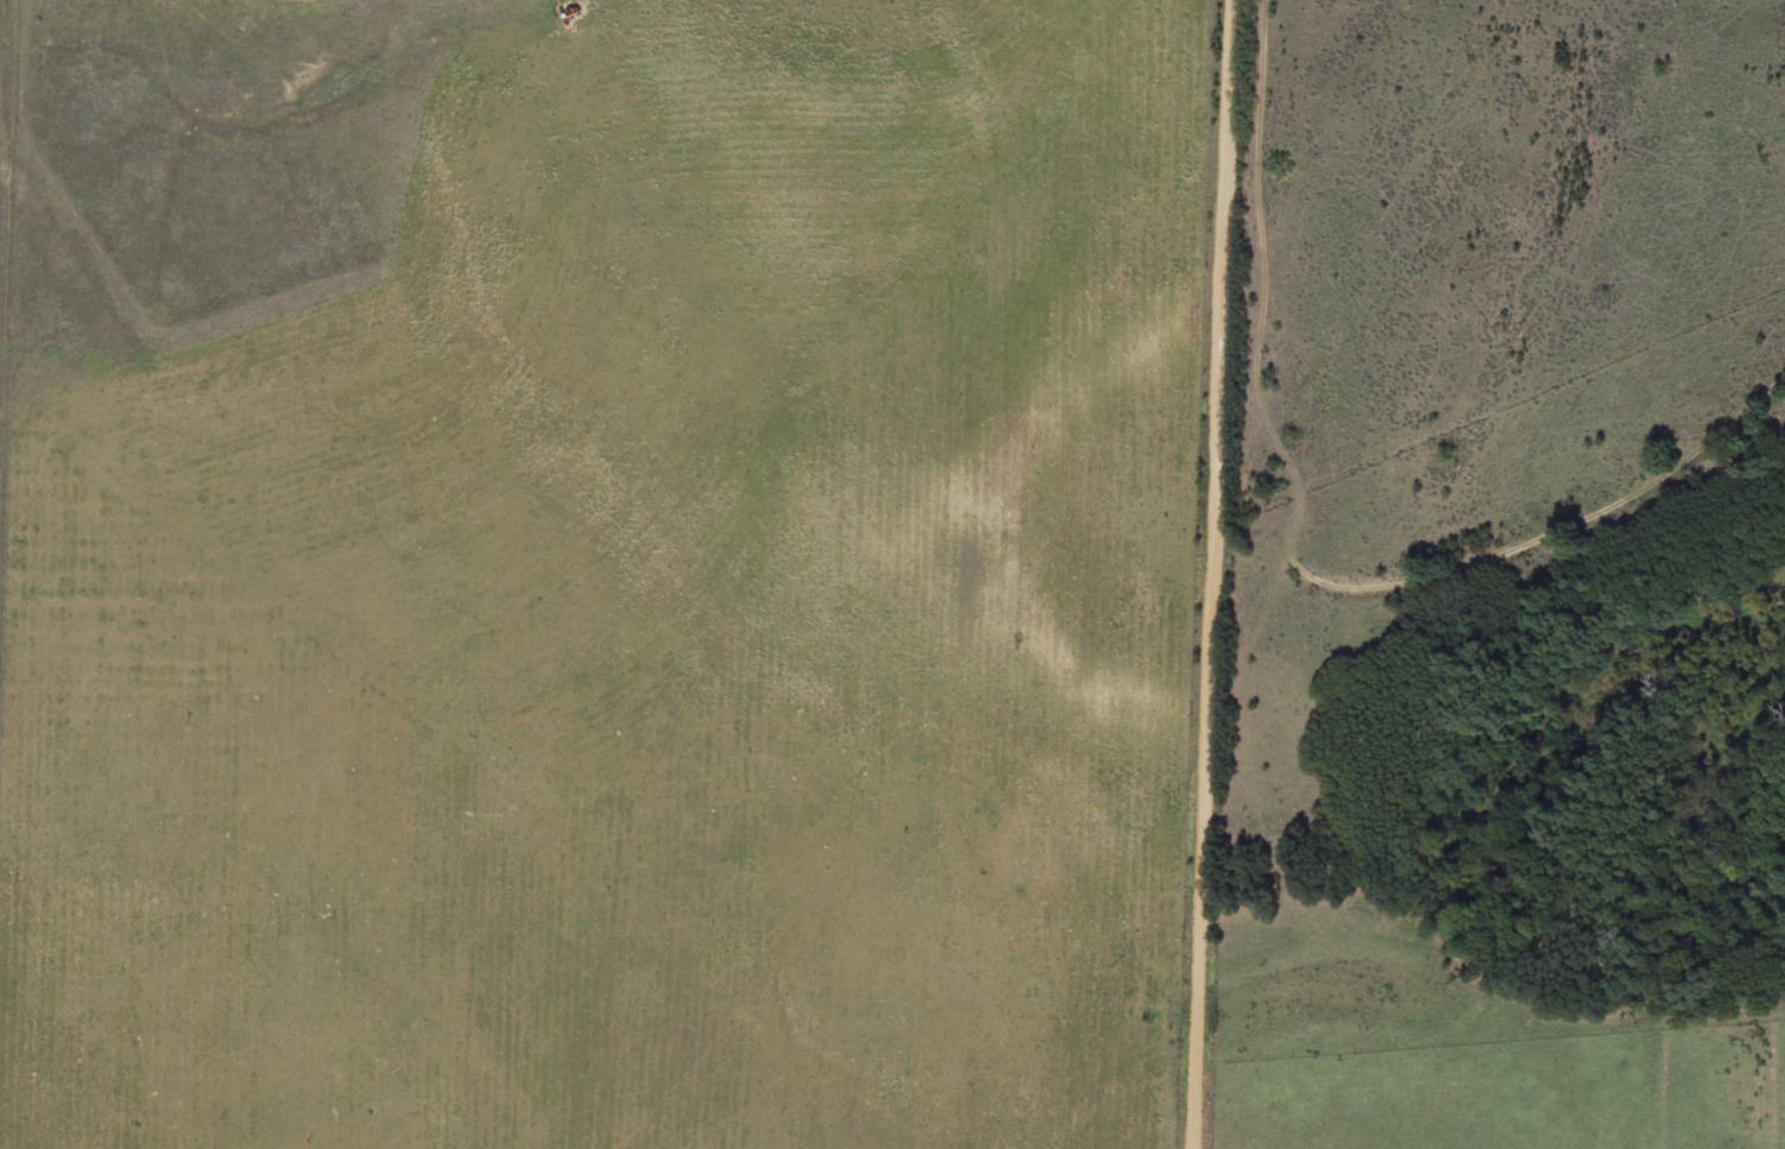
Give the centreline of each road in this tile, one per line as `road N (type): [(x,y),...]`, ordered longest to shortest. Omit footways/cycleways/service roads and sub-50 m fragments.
road 1 (residential): [(1195,1148),(1237,0)]

